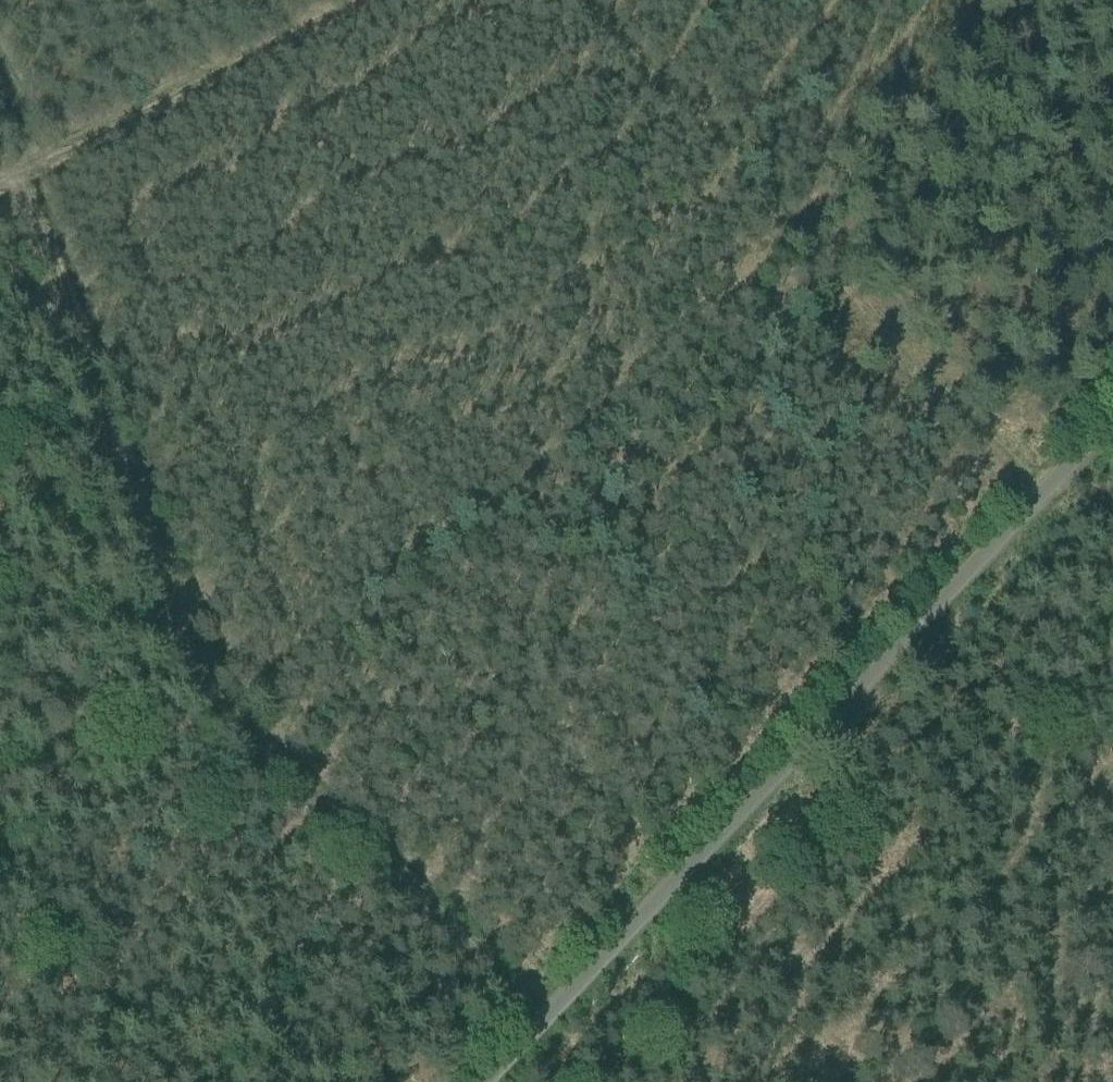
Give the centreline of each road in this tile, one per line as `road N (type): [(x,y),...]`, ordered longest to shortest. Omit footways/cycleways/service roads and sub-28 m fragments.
road 1 (track): [(549,1001),(315,830),(180,679),(142,557),(45,344),(42,268),(0,205)]
road 2 (unclassified): [(476,1081),(1112,400)]
road 3 (track): [(0,153),(28,122),(204,75),(315,0)]

